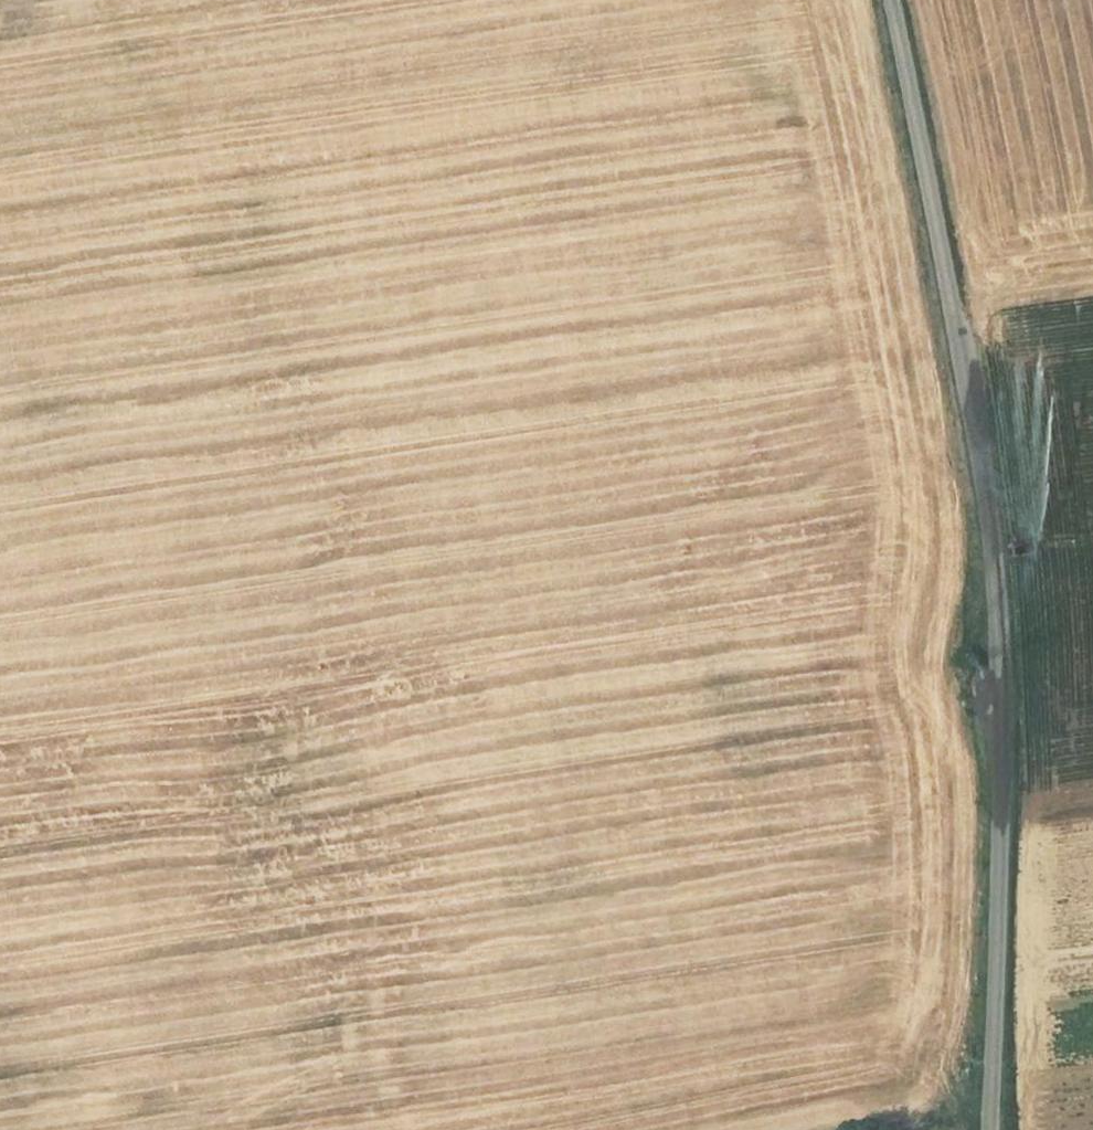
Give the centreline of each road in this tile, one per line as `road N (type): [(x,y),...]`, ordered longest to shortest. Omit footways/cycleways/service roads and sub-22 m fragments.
road 1 (unclassified): [(887,0),(974,434),(998,781),(984,1129)]

